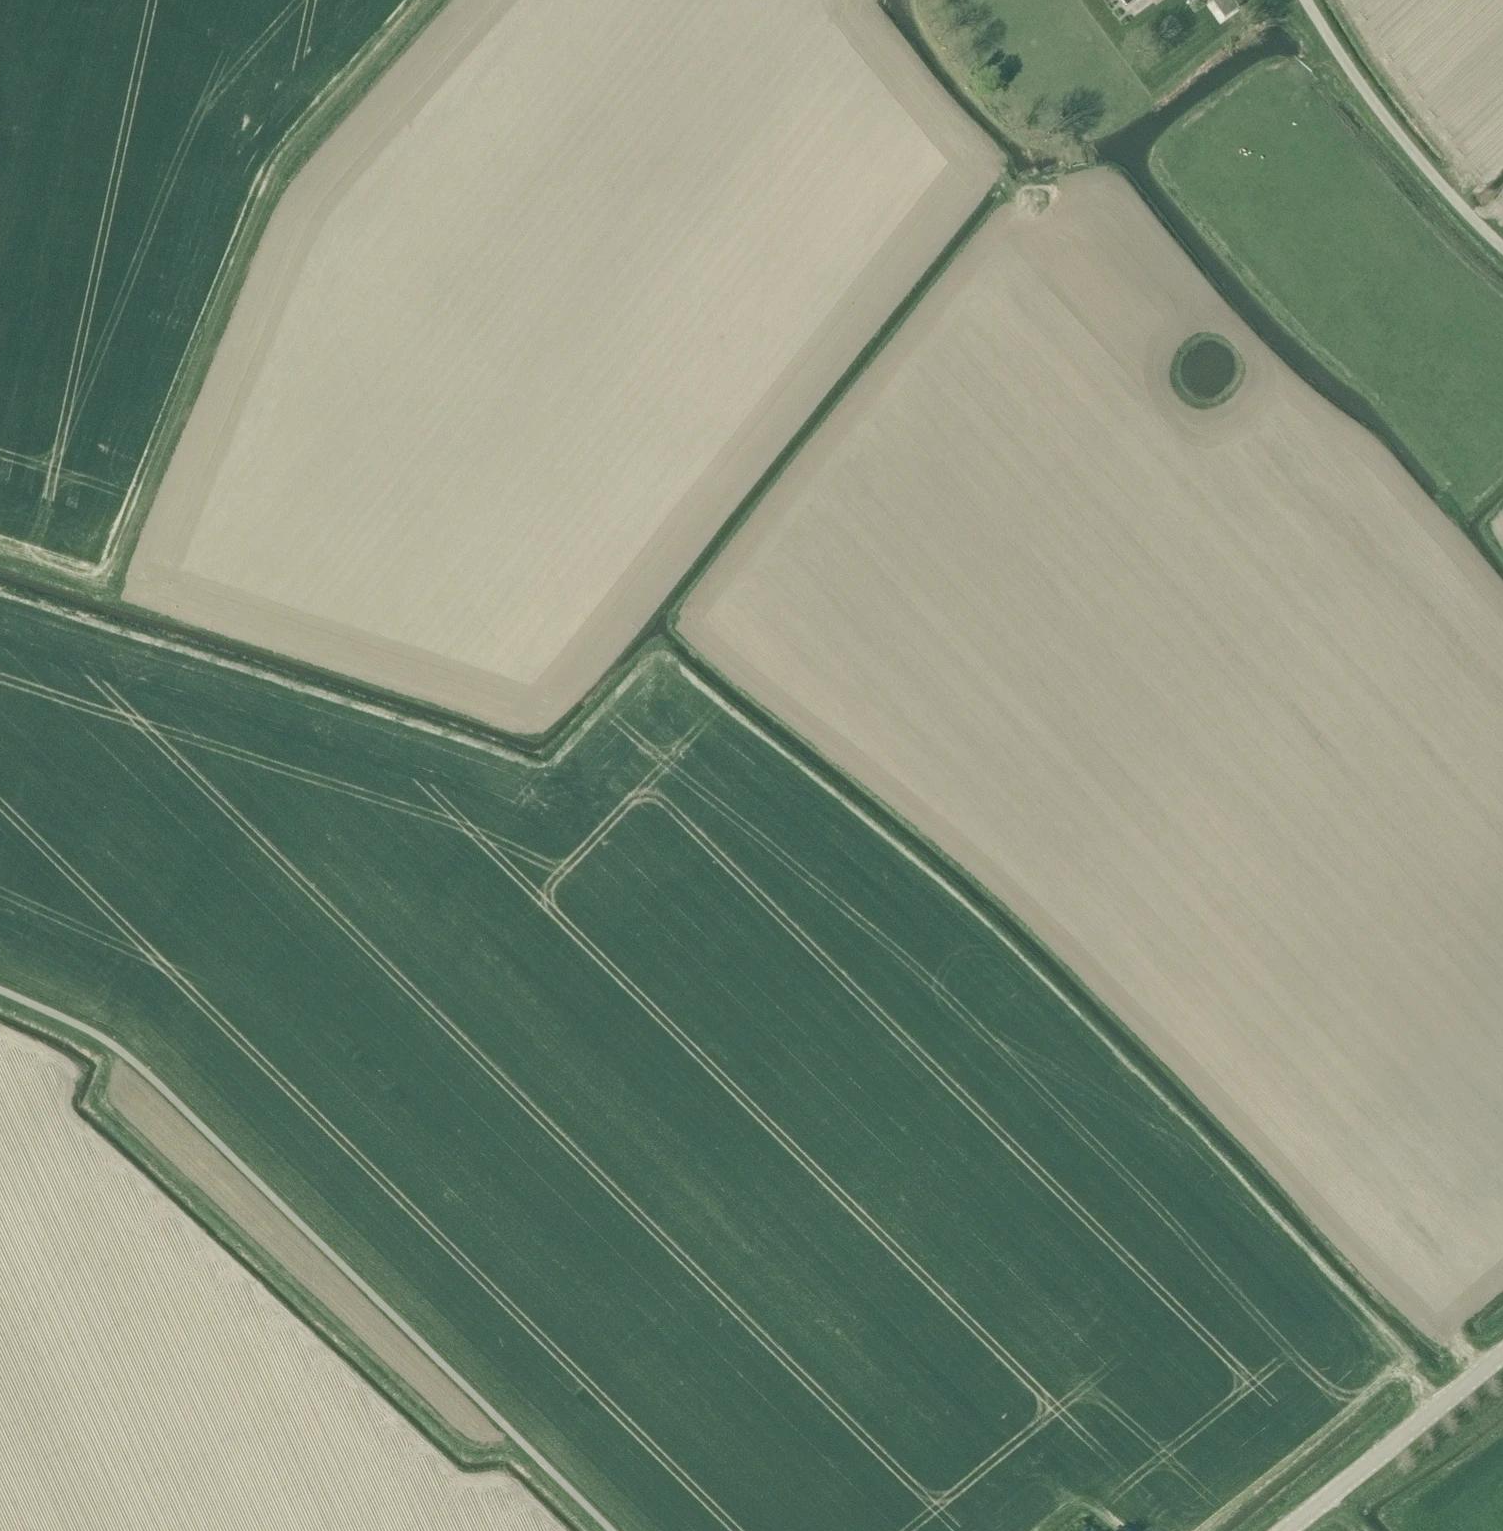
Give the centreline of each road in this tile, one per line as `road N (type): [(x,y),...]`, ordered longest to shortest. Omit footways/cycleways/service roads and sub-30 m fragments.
road 1 (unclassified): [(1502,247),(1404,144),(1302,0)]
road 2 (tertiary): [(1282,1530),(1502,1350)]

